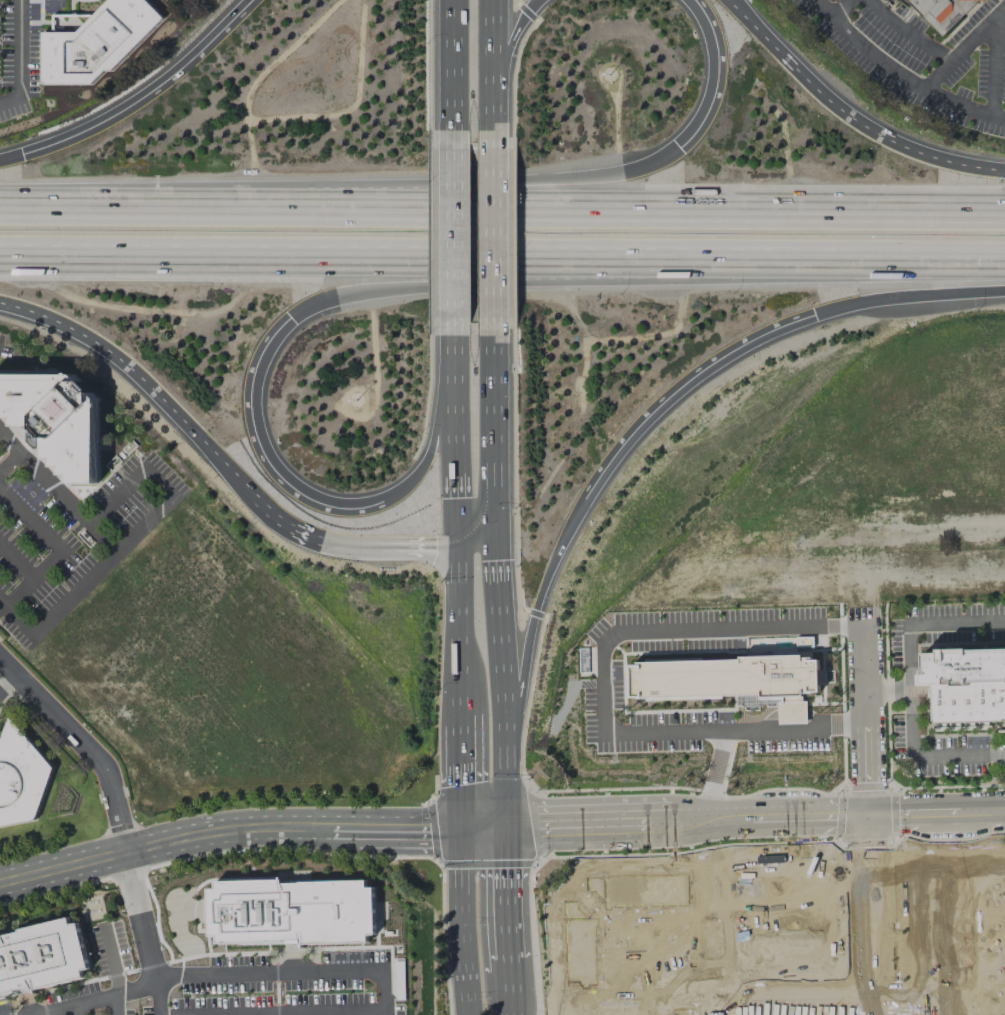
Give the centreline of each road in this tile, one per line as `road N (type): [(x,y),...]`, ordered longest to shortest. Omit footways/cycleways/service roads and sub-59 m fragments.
road 1 (motorway): [(0,260),(847,265)]
road 2 (motorway): [(1004,209),(427,206)]
road 3 (motorway): [(288,323),(347,295),(674,265)]
road 4 (motorway): [(0,303),(46,316),(113,353),(292,530)]
road 5 (secondary): [(0,885),(225,830),(367,831)]
road 6 (residential): [(501,829),(865,815)]
road 7 (motorway): [(588,504),(691,386),(816,315)]
road 8 (motorway): [(501,769),(538,616),(588,504)]
road 9 (motorway): [(383,498),(340,504),(302,489),(274,462),(257,422),(257,382),(288,323)]
road 10 (motorway): [(244,0),(129,101),(23,150)]
road 11 (primary): [(501,829),(497,585)]
road 12 (motorway): [(662,146),(556,184),(427,206)]
road 13 (motorway): [(427,206),(189,206)]
road 14 (residential): [(0,661),(108,772),(129,851)]
road 15 (motorway): [(1004,171),(950,163),(900,144),(798,69)]
road 16 (primary): [(453,130),(453,336)]
road 17 (primary): [(492,334),(492,133)]
road 18 (primary): [(496,524),(492,334)]
road 19 (motorway): [(816,315),(863,303),(1004,292)]
road 20 (motorway): [(189,206),(0,204)]
road 21 (primary): [(457,545),(459,716)]
road 22 (motorway): [(292,530),(351,547),(457,545)]
road 23 (motorway): [(691,0),(709,52),(705,91),(662,146)]
road 24 (motorway): [(455,362),(423,465),(399,493),(383,498)]
road 25 (motorway): [(847,265),(1004,266)]
road 26 (primary): [(462,830),(464,975)]
road 27 (residential): [(865,815),(1004,811)]
road 28 (primary): [(453,336),(456,473)]
road 29 (motorway): [(492,133),(511,46),(511,0)]
road 30 (primary): [(492,133),(495,0)]
road 31 (primary): [(504,960),(501,829)]
road 32 (primary): [(452,0),(453,130)]

